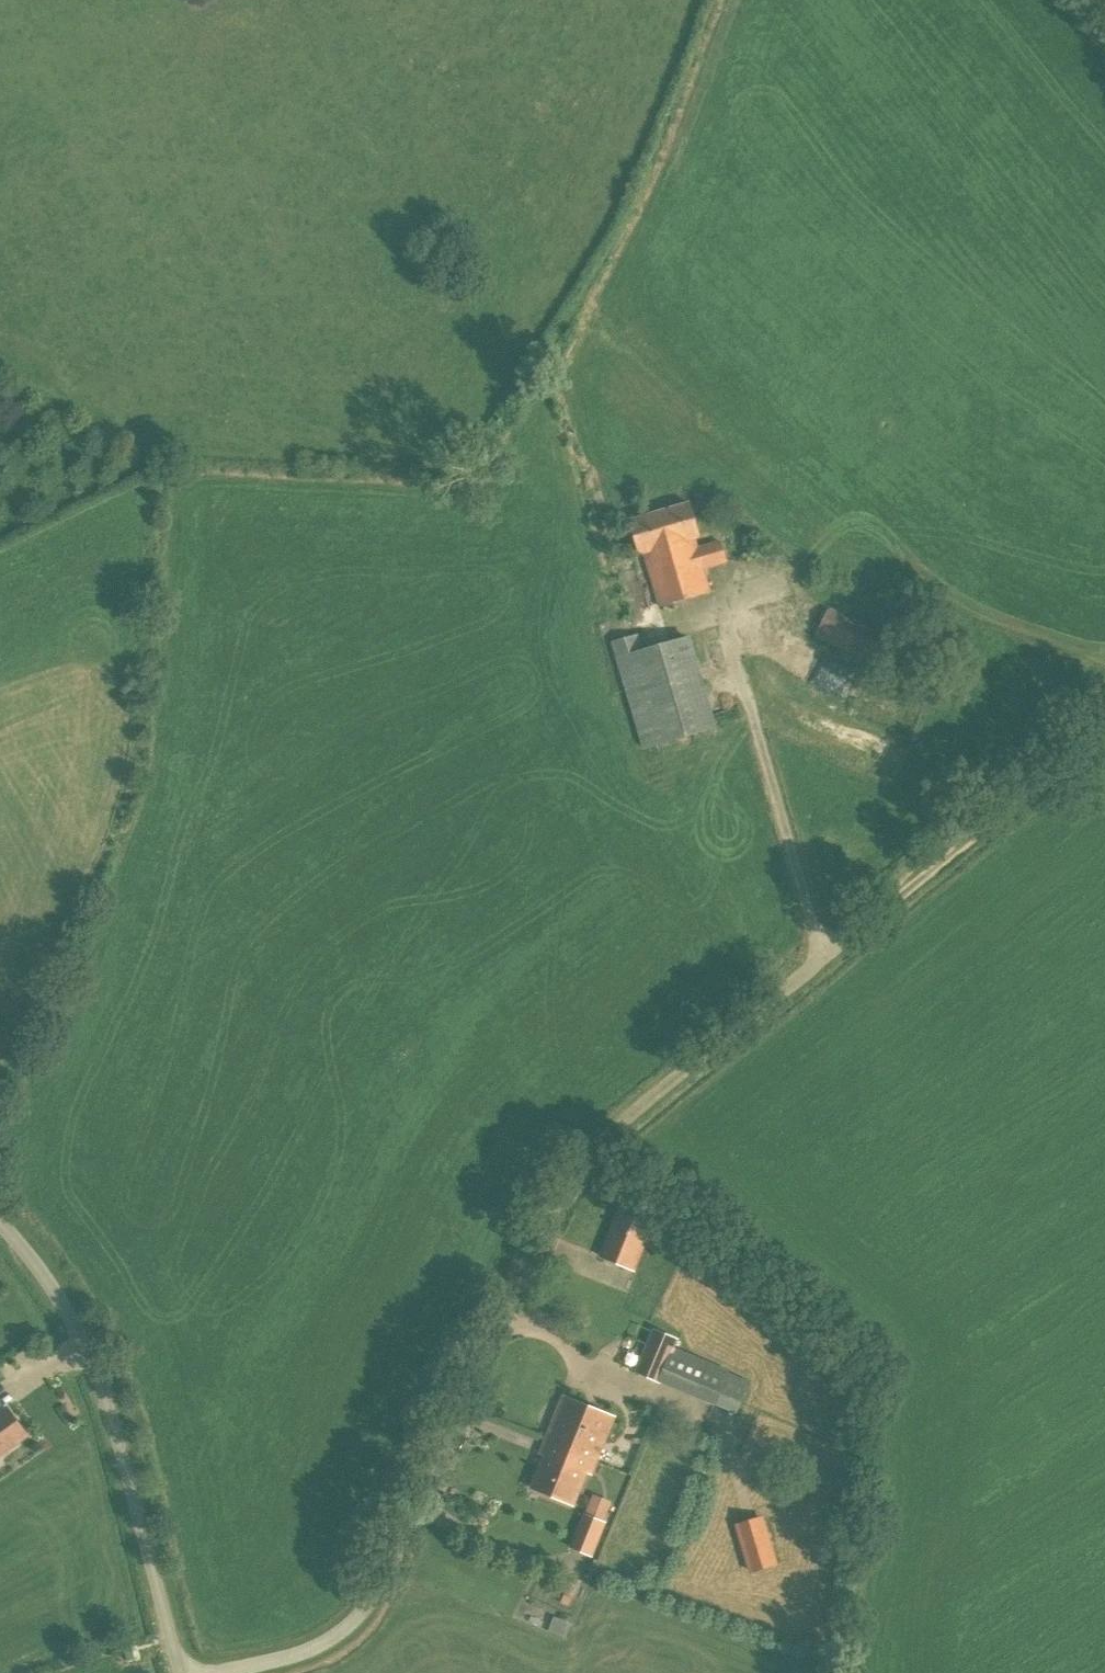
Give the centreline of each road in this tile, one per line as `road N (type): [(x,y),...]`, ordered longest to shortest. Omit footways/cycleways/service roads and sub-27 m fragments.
road 1 (unclassified): [(237,1672),(332,1640),(379,1586),(553,1201),(579,1165),(840,944)]
road 2 (unclassified): [(175,1672),(99,1409),(39,1268),(0,1229)]
road 3 (track): [(840,944),(1104,721)]

